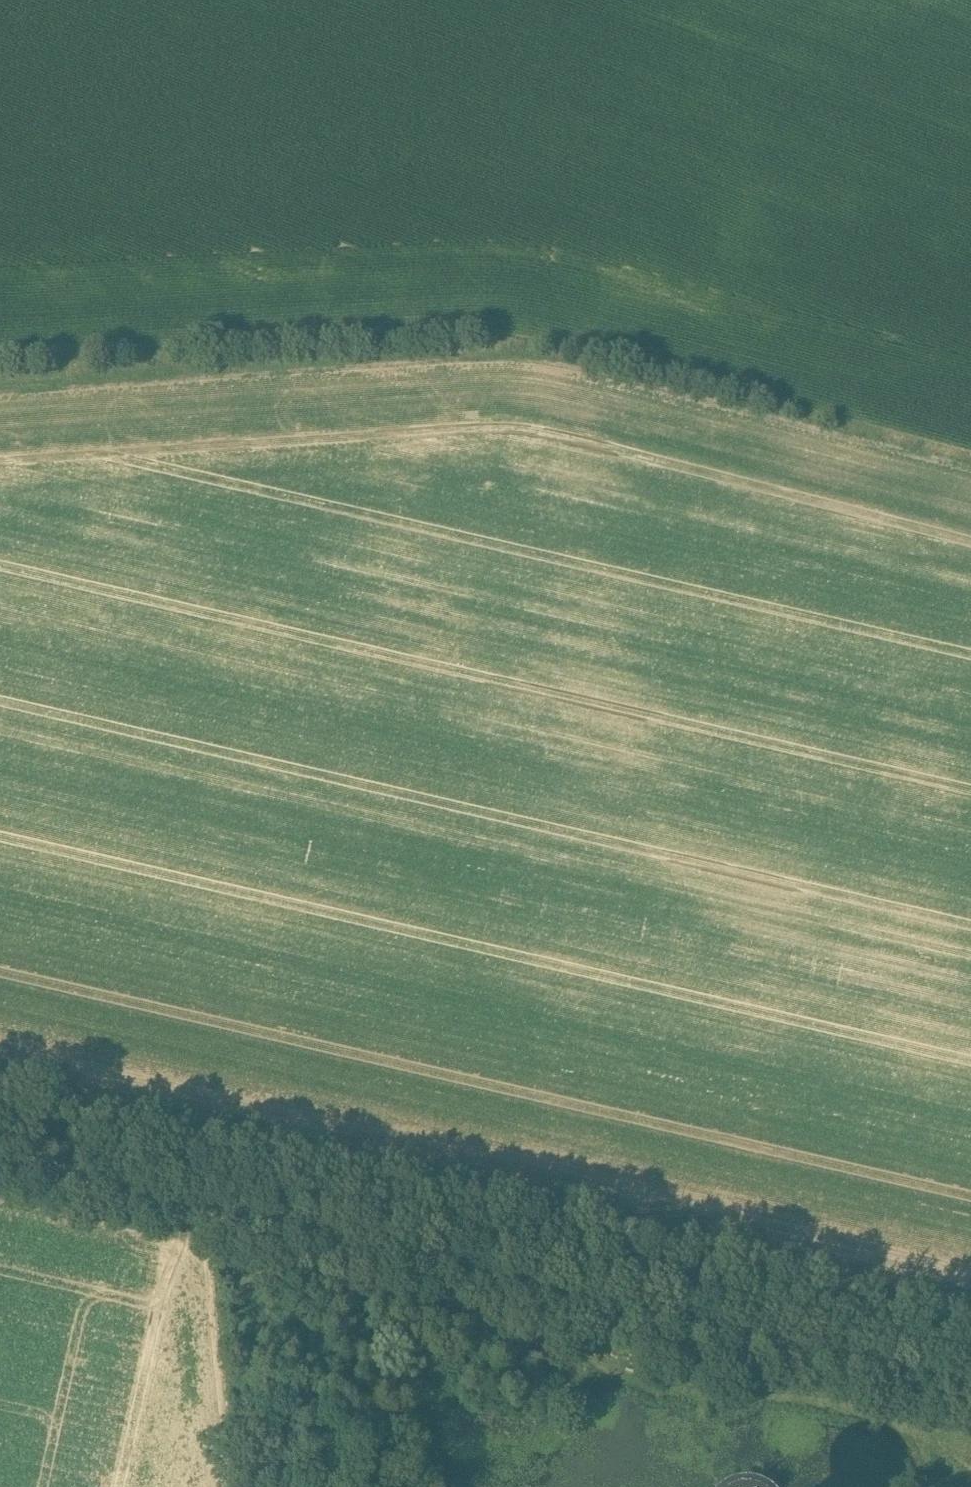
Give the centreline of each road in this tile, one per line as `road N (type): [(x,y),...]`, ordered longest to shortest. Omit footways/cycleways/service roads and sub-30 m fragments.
road 1 (unclassified): [(970,1383),(0,1153)]

